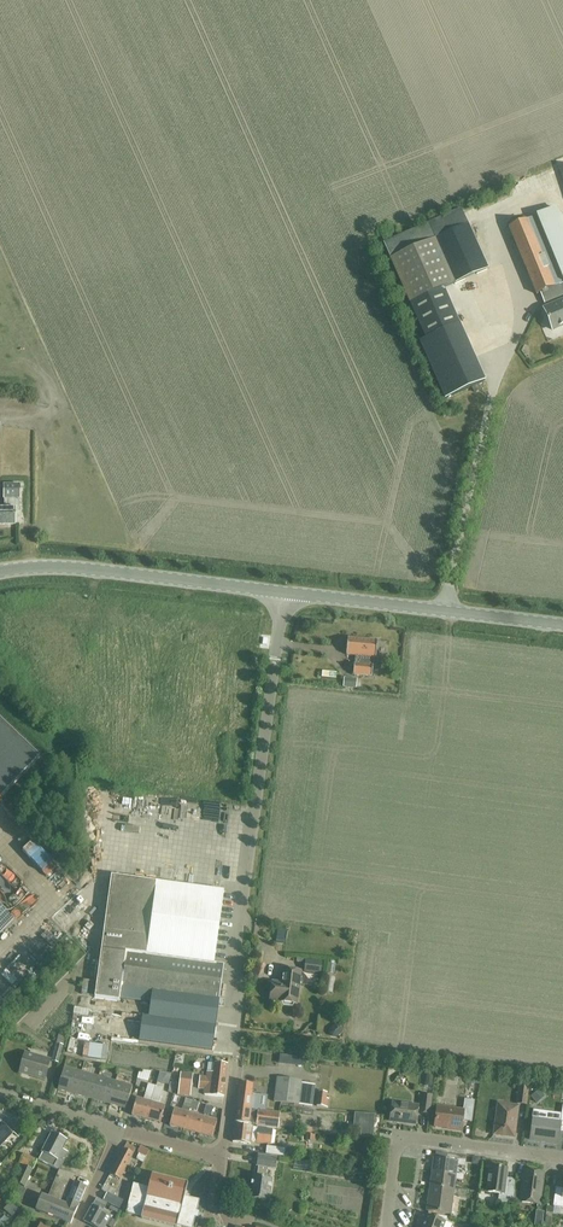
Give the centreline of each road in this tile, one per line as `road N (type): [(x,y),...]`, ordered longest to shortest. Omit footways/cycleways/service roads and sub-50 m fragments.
road 1 (unclassified): [(284,593),(221,1156)]
road 2 (tertiary): [(284,593),(84,569),(0,572)]
road 3 (tertiary): [(562,625),(284,593)]
road 4 (residential): [(385,1226),(397,1149),(407,1138),(562,1159)]
road 5 (residential): [(0,1095),(119,1132)]

